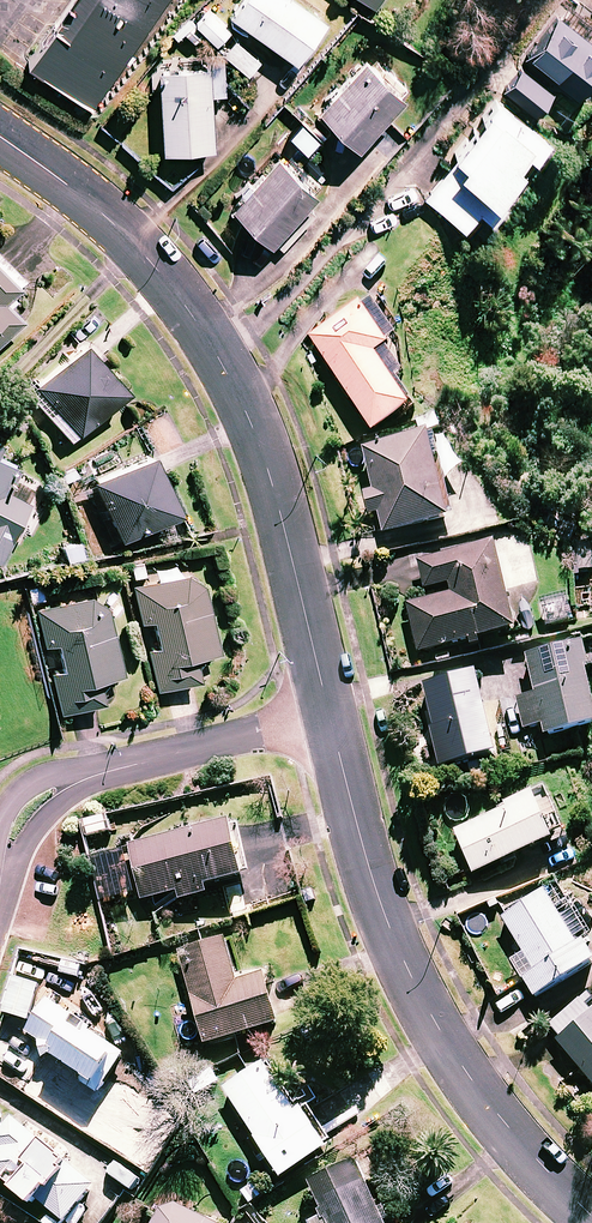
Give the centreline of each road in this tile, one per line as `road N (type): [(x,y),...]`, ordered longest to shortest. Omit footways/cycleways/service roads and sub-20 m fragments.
road 1 (residential): [(328,712),(271,477),(220,360),(148,260),(106,217),(0,137)]
road 2 (residential): [(591,1216),(467,1076),(405,971),(328,712)]
road 3 (residential): [(0,868),(4,841),(35,796),(328,712)]

